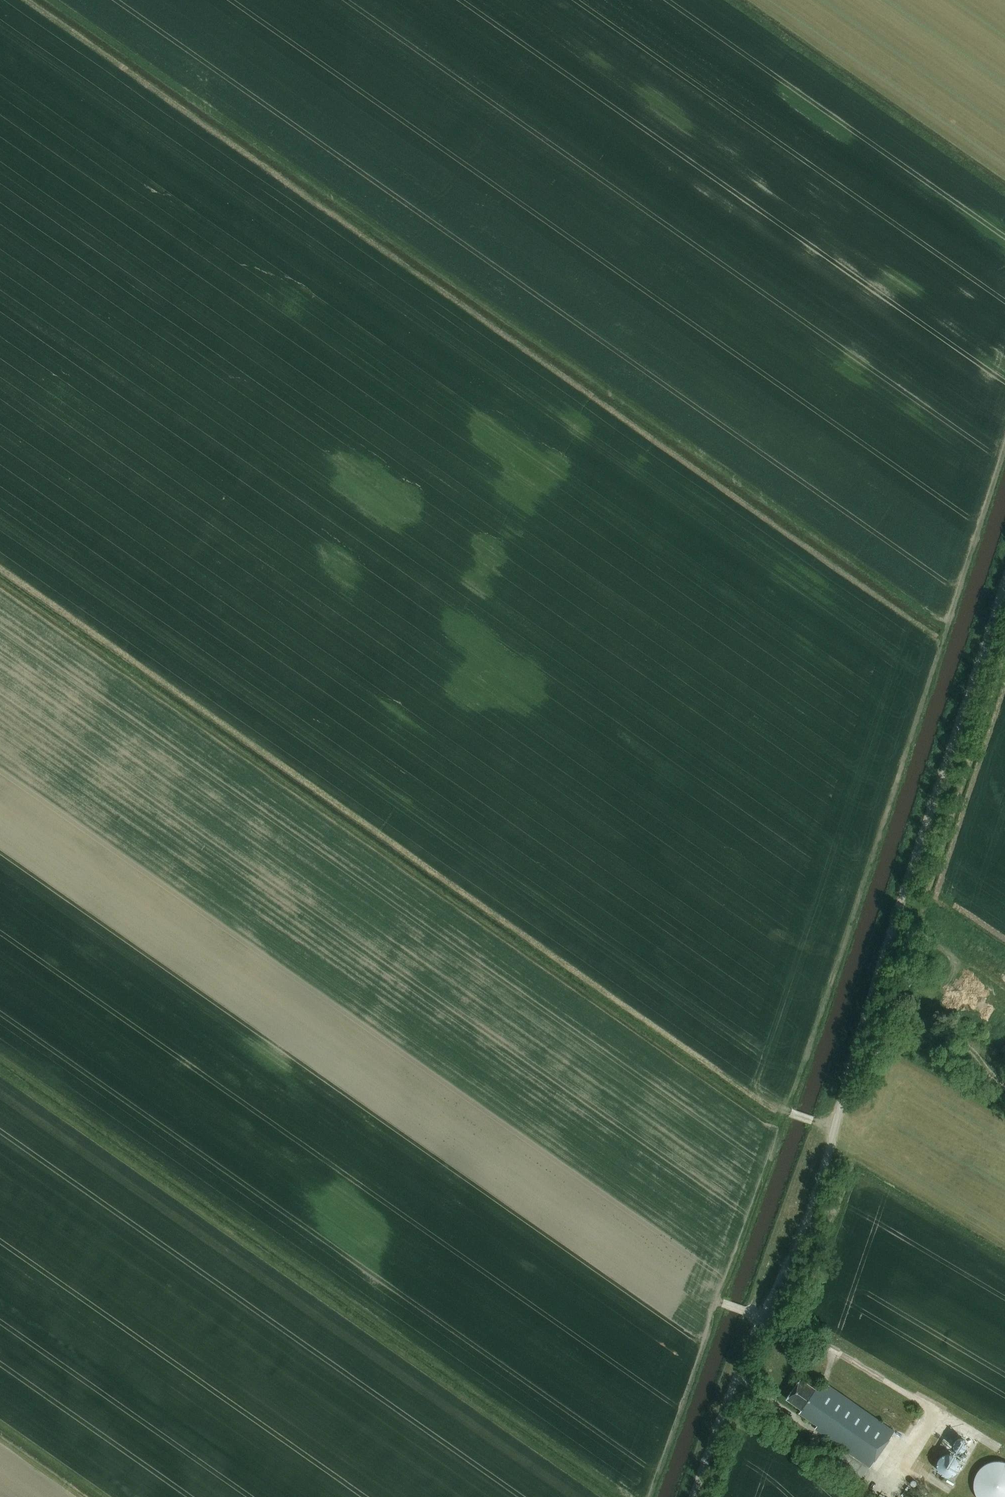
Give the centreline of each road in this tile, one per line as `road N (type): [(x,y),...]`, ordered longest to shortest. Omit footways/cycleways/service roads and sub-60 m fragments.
road 1 (unclassified): [(695,1496),(809,1212),(869,997),(1004,597)]

